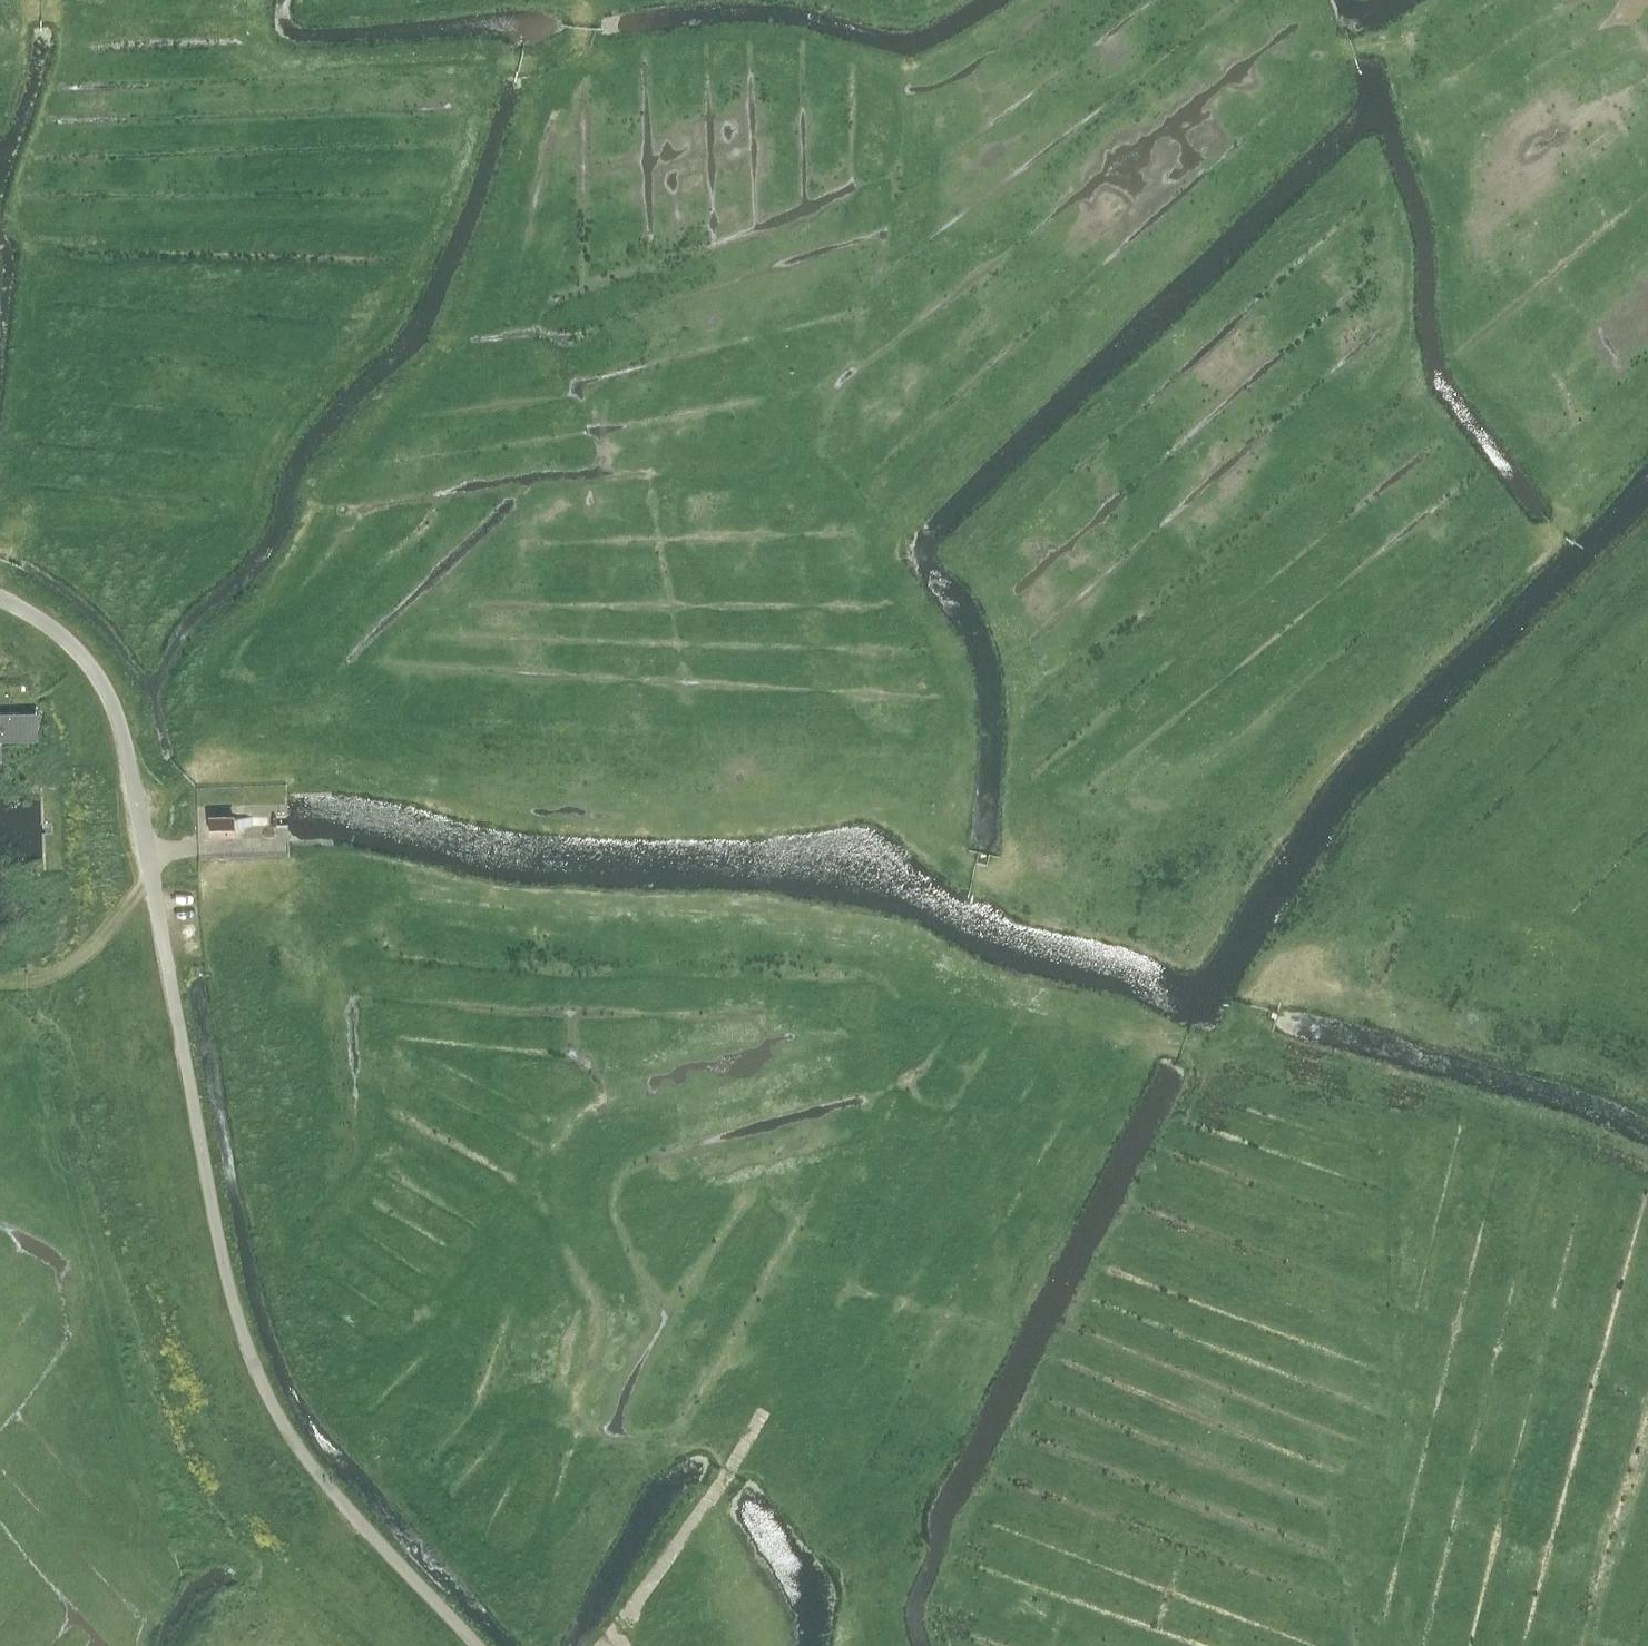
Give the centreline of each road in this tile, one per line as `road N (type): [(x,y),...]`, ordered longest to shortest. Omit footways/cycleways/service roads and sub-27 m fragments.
road 1 (unclassified): [(0,598),(67,639),(92,668),(117,717),(189,1100),(253,1375),(295,1451),(470,1645)]
road 2 (track): [(152,875),(108,932),(64,970),(0,983)]

